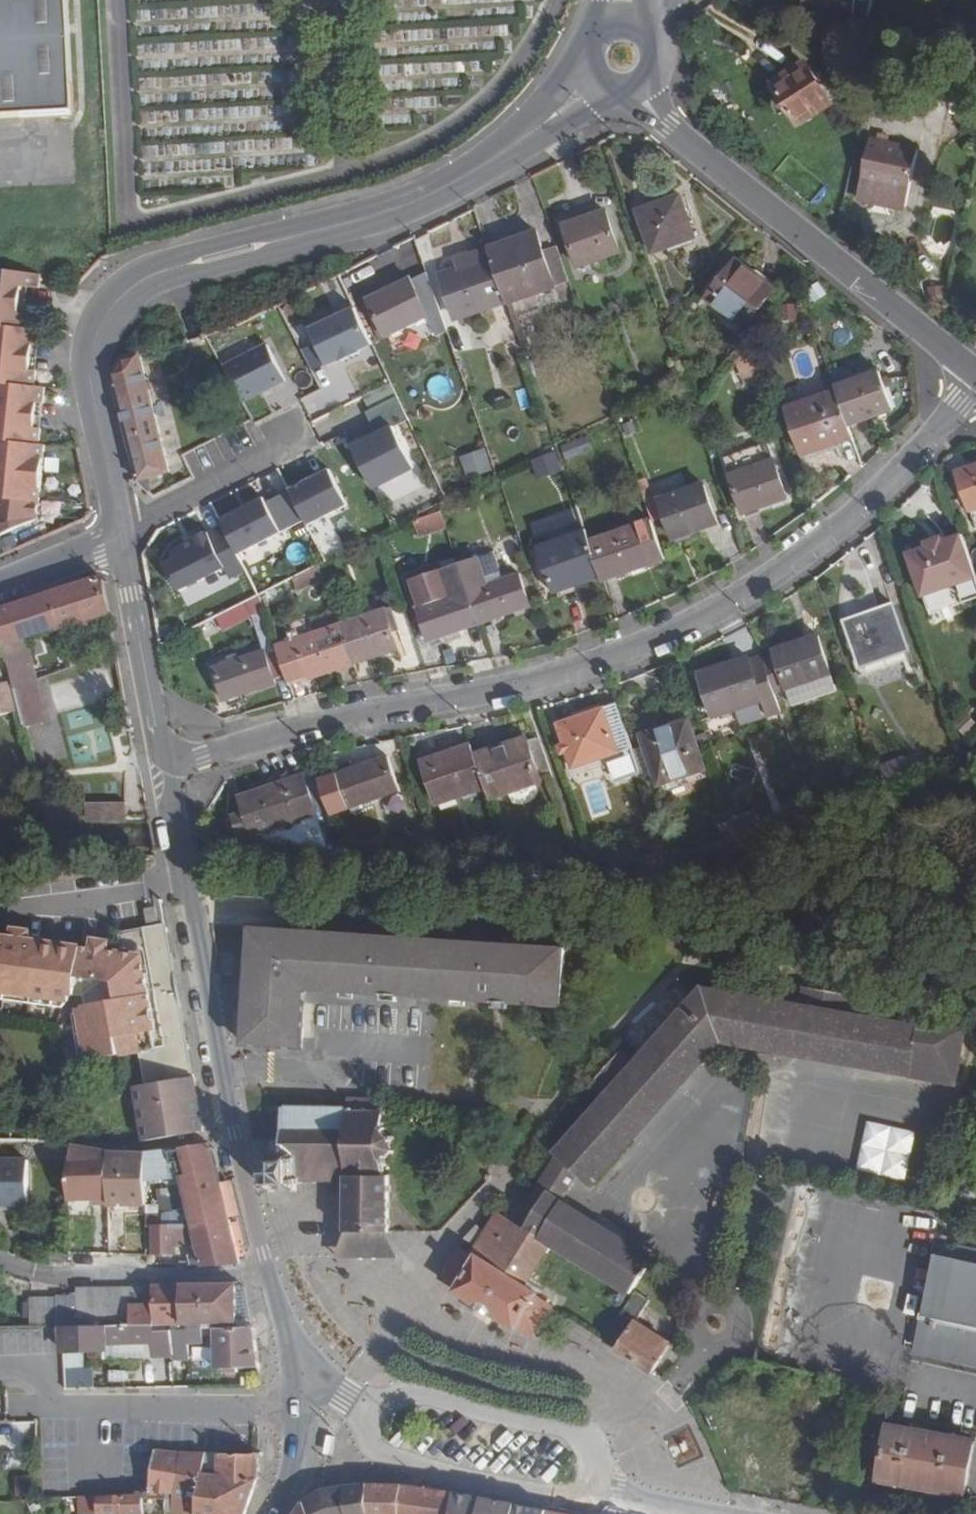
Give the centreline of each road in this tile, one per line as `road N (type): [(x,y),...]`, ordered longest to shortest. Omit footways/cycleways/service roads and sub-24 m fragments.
road 1 (residential): [(163,770),(593,661),(654,638),(801,554),(892,478),(975,383)]
road 2 (tertiary): [(120,537),(89,363),(104,319),(127,290),(167,269),(419,203),(503,153),(589,85)]
road 3 (tertiary): [(293,1360),(243,1176),(163,770)]
road 4 (tertiary): [(637,99),(975,376)]
road 5 (residential): [(593,1497),(593,1447),(570,1428),(419,1393),(363,1405)]
road 6 (residential): [(363,1405),(376,1452),(467,1479),(593,1497)]
road 7 (tertiary): [(163,770),(120,537)]
road 8 (tertiary): [(274,1513),(293,1444),(293,1360)]
road 9 (tertiary): [(120,537),(0,584)]

